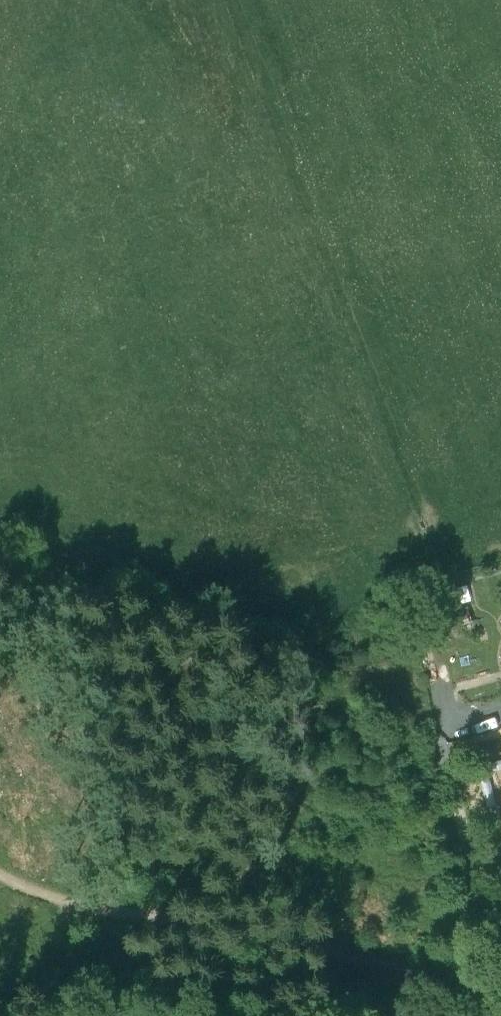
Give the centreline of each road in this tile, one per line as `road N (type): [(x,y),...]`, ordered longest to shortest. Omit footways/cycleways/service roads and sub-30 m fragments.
road 1 (track): [(500,977),(380,964),(187,916)]

